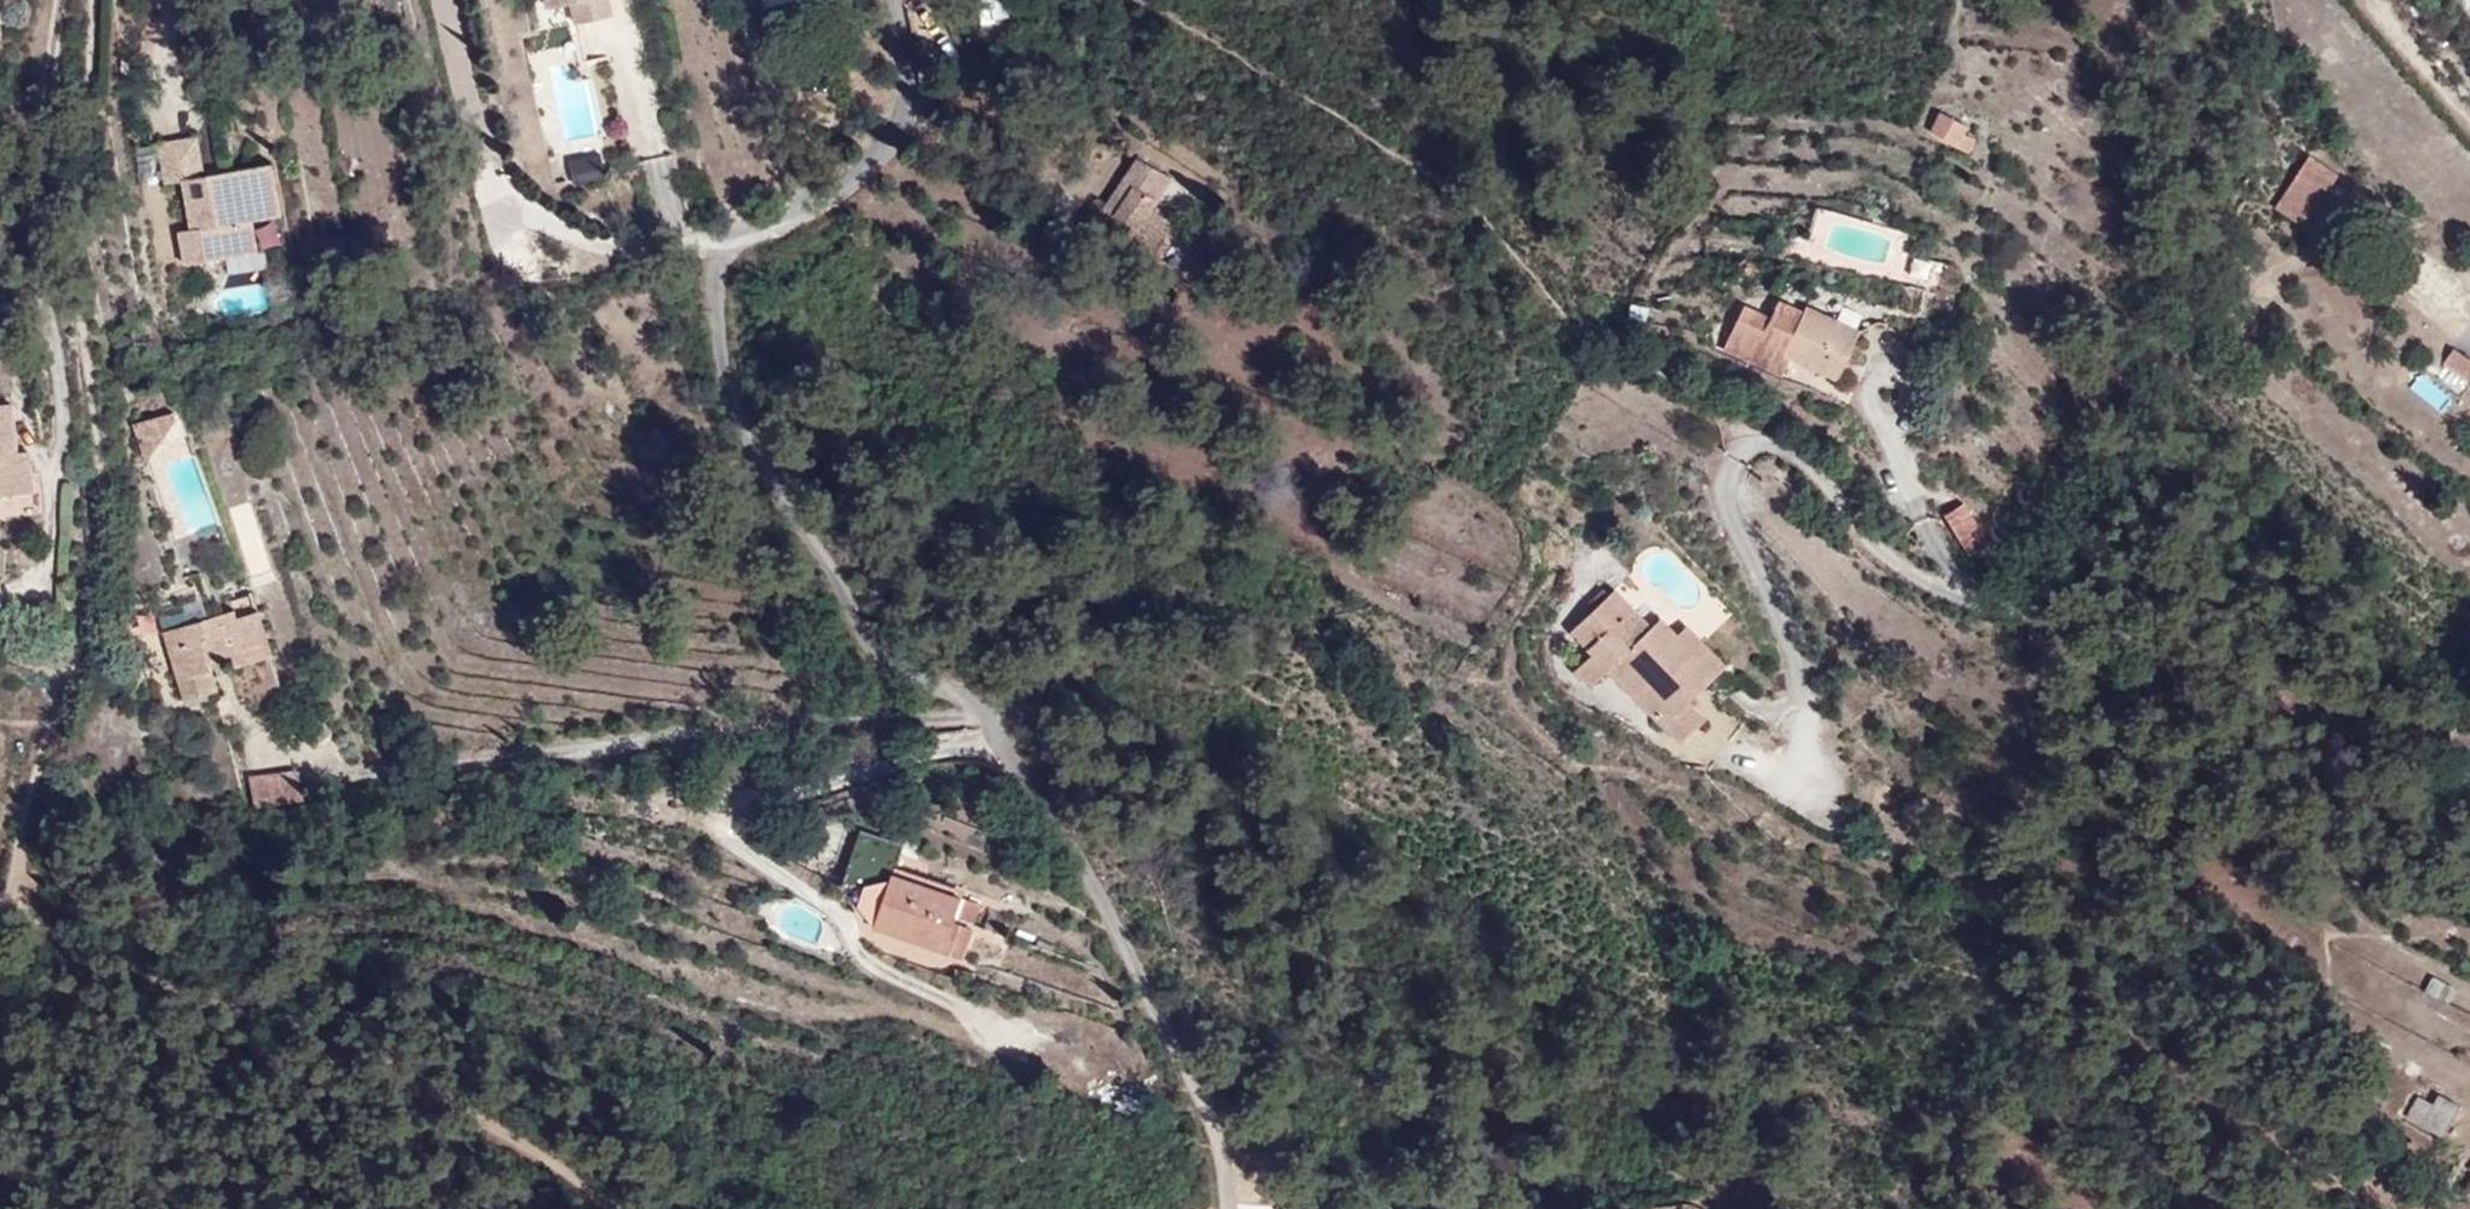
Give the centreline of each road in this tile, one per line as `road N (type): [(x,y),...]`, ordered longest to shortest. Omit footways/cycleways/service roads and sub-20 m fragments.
road 1 (unclassified): [(897,0),(919,60),(903,126),(835,196),(722,251),(716,275),(730,436),(896,675),(961,696),(995,719),(1055,816),(1213,1133),(1230,1208)]
road 2 (unclassified): [(2469,732),(2286,704),(1914,577),(1867,537),(1795,452),(1755,444),(1736,457),(1729,499),(1807,699),(1805,753)]

